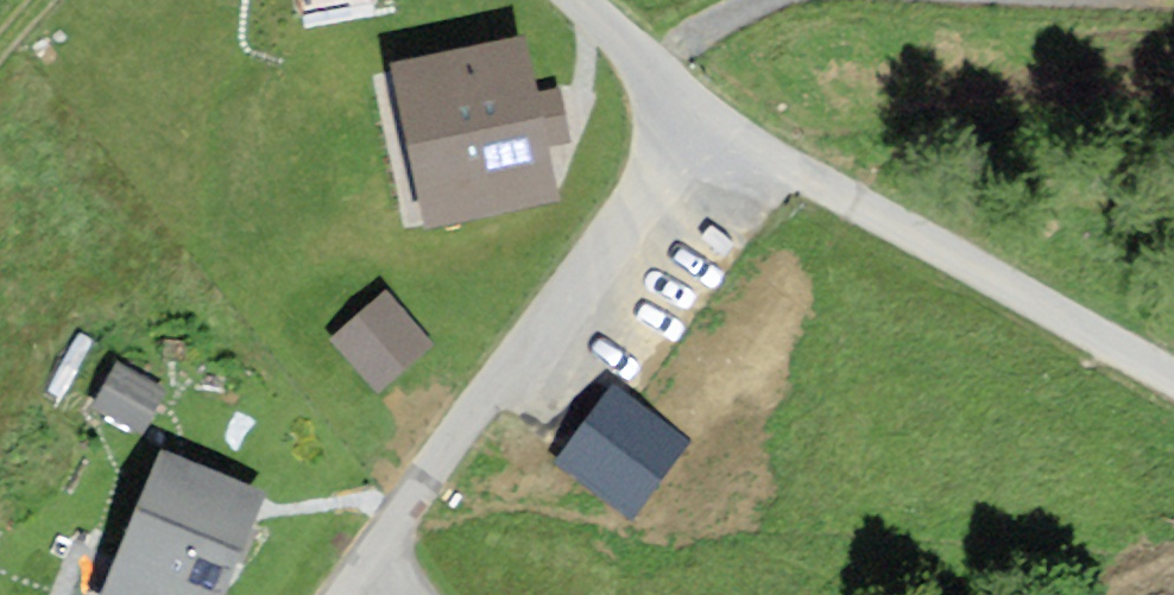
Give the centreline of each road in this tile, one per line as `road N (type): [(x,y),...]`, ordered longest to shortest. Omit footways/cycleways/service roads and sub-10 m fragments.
road 1 (unclassified): [(340,594),(718,118)]
road 2 (unclassified): [(1173,382),(718,118)]
road 3 (unclassified): [(718,118),(578,0)]

